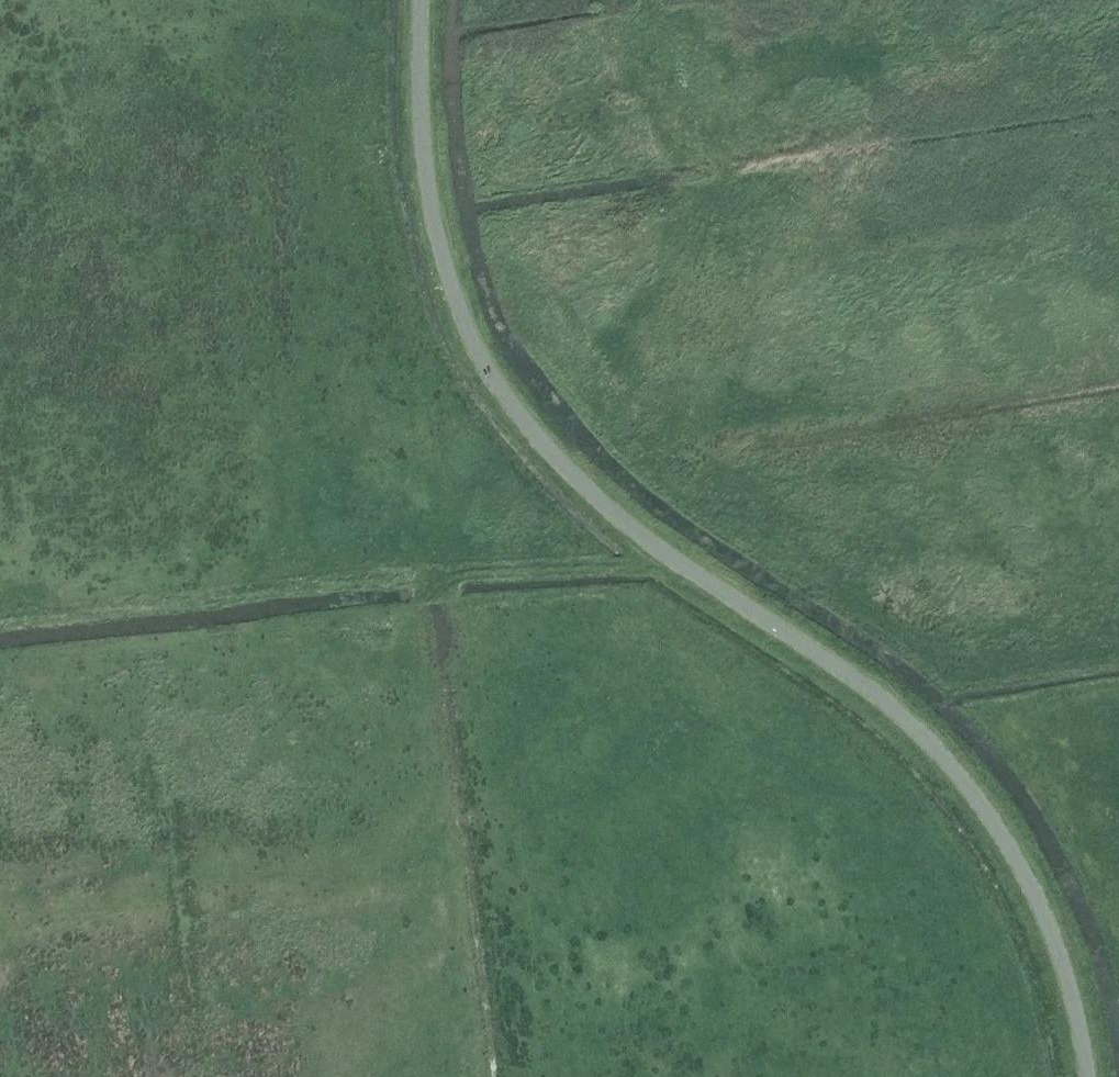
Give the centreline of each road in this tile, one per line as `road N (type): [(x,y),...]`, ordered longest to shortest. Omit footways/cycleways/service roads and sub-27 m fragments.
road 1 (unclassified): [(1085,1076),(1055,950),(1023,872),(973,793),(916,729),(840,669),(624,520),(546,445),(489,370),(449,277),(425,170),(417,0)]
road 2 (track): [(671,554),(626,564),(483,565),(217,589),(0,621)]

